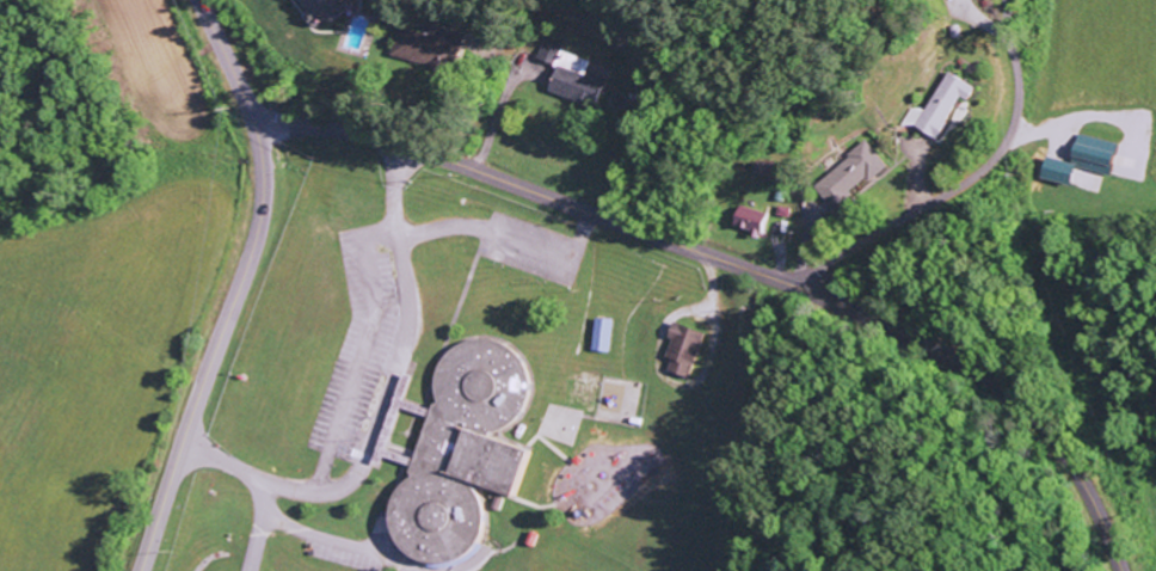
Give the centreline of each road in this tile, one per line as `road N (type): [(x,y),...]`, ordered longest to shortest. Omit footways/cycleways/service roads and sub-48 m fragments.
road 1 (tertiary): [(1120,570),(1054,440),(953,363),(829,301),(480,173),(359,136),(252,123)]
road 2 (secondary): [(139,570),(259,213),(265,173),(252,123)]
road 3 (residential): [(786,284),(954,189),(992,158),(1017,94),(1007,0)]
road 4 (secondary): [(252,123),(196,0)]

